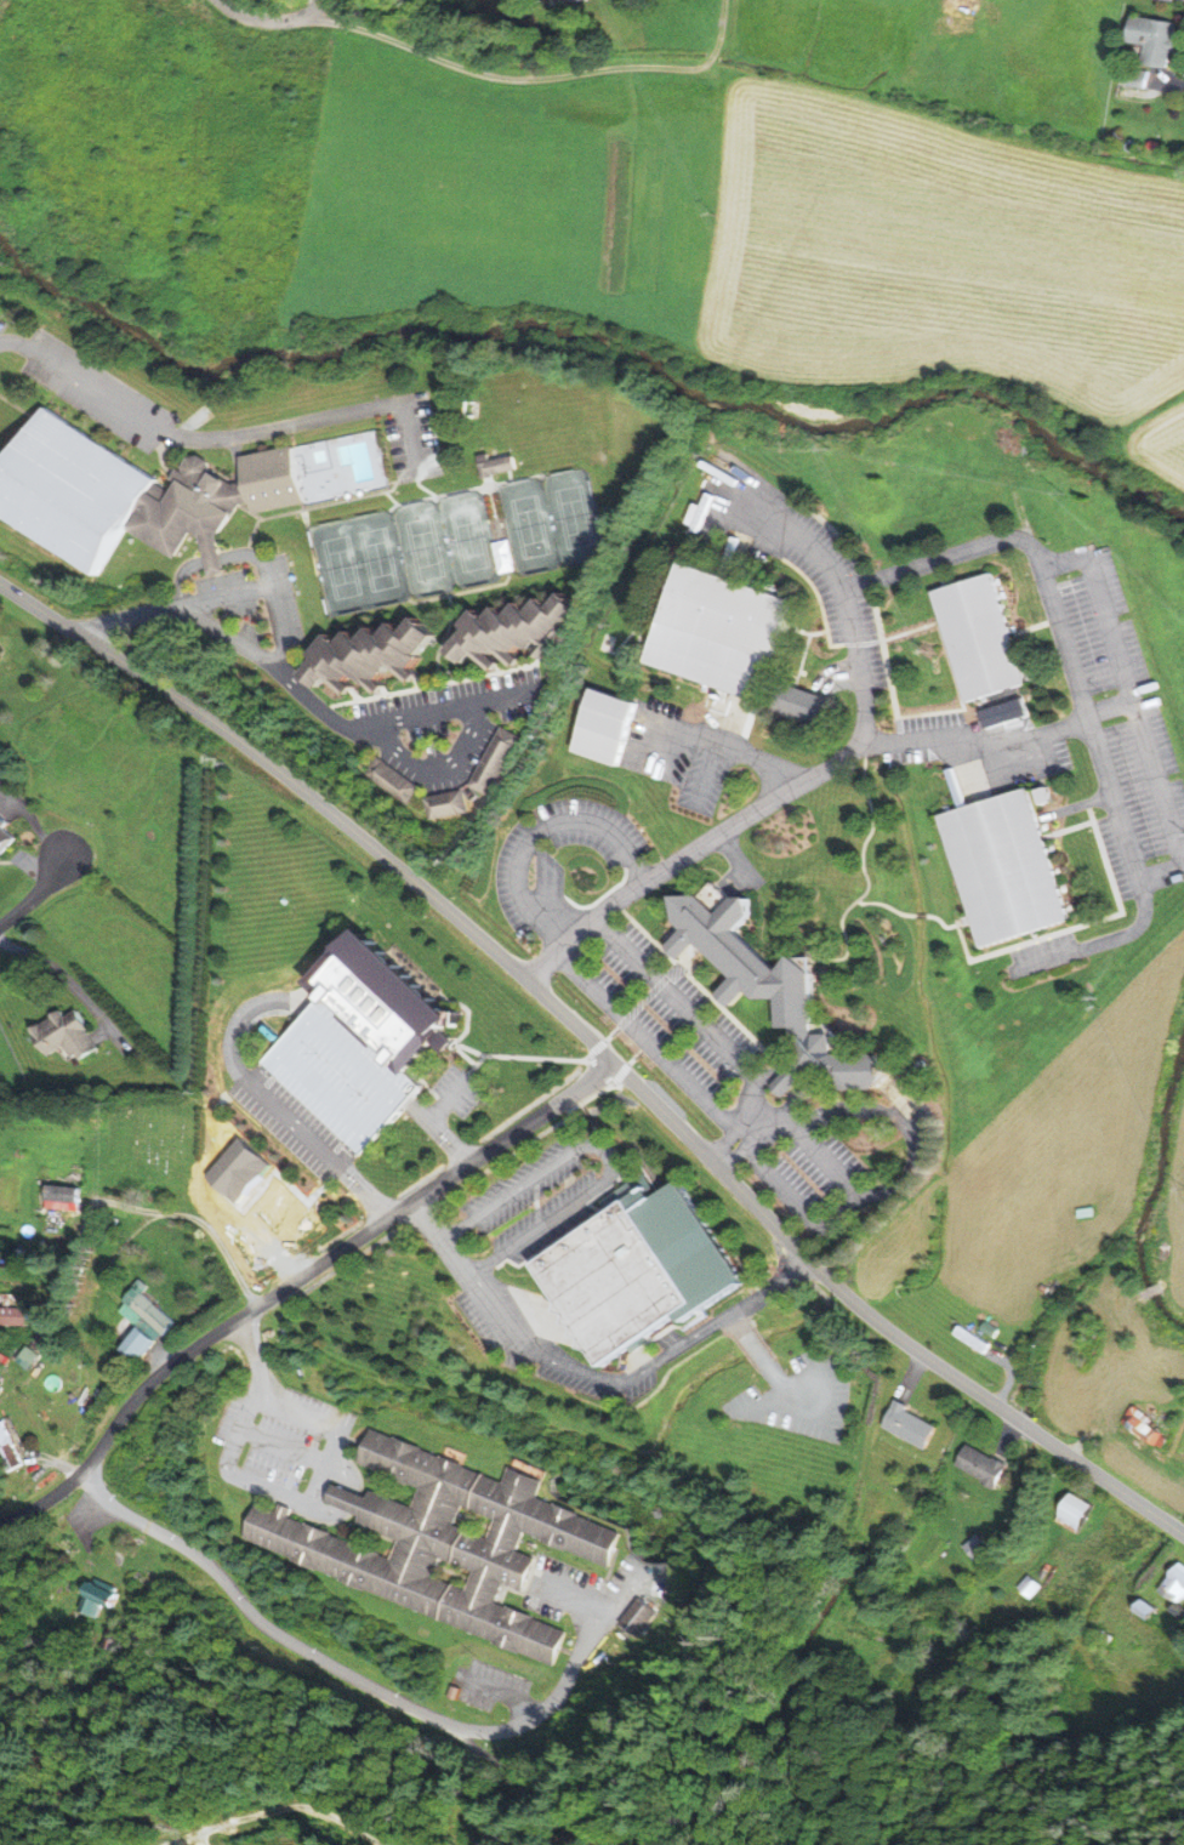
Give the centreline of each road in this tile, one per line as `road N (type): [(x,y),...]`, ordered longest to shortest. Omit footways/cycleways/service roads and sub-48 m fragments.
road 1 (tertiary): [(0,582),(238,739),(438,900),(599,1047),(858,1305),(1008,1413)]
road 2 (residential): [(614,1061),(176,1362),(75,1477),(32,1511),(0,1523)]
road 3 (tertiary): [(1051,1443),(1183,1533)]

